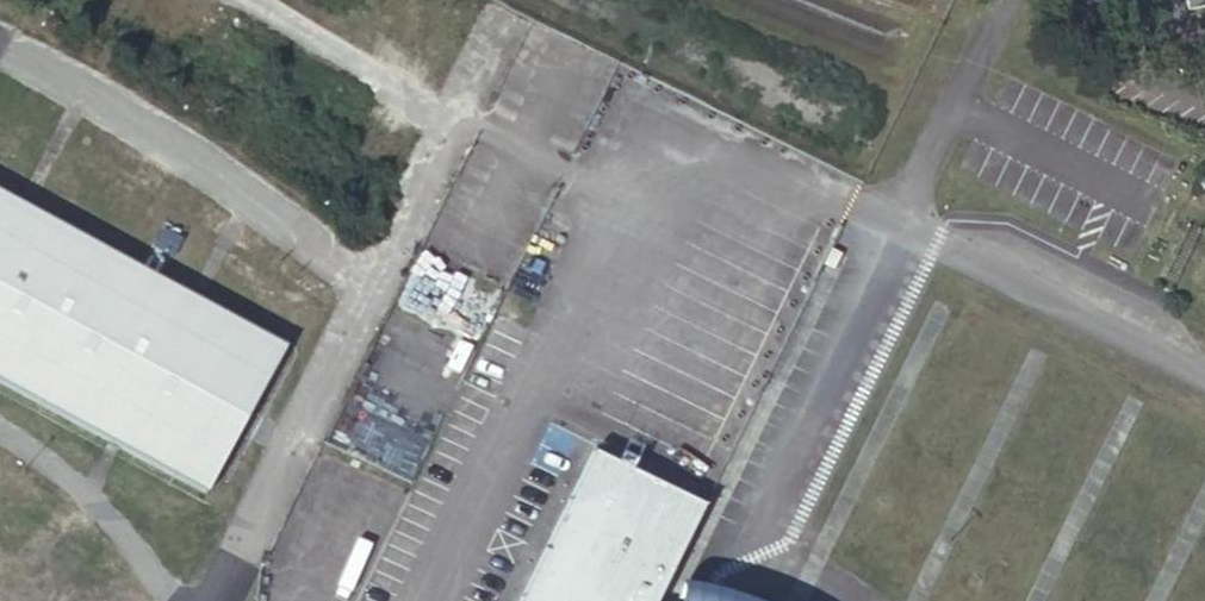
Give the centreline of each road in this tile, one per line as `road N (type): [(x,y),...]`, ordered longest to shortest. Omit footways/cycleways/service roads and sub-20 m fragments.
road 1 (unclassified): [(0,62),(364,285)]
road 2 (unclassified): [(1204,378),(840,202)]
road 3 (unclassified): [(232,0),(440,136)]

